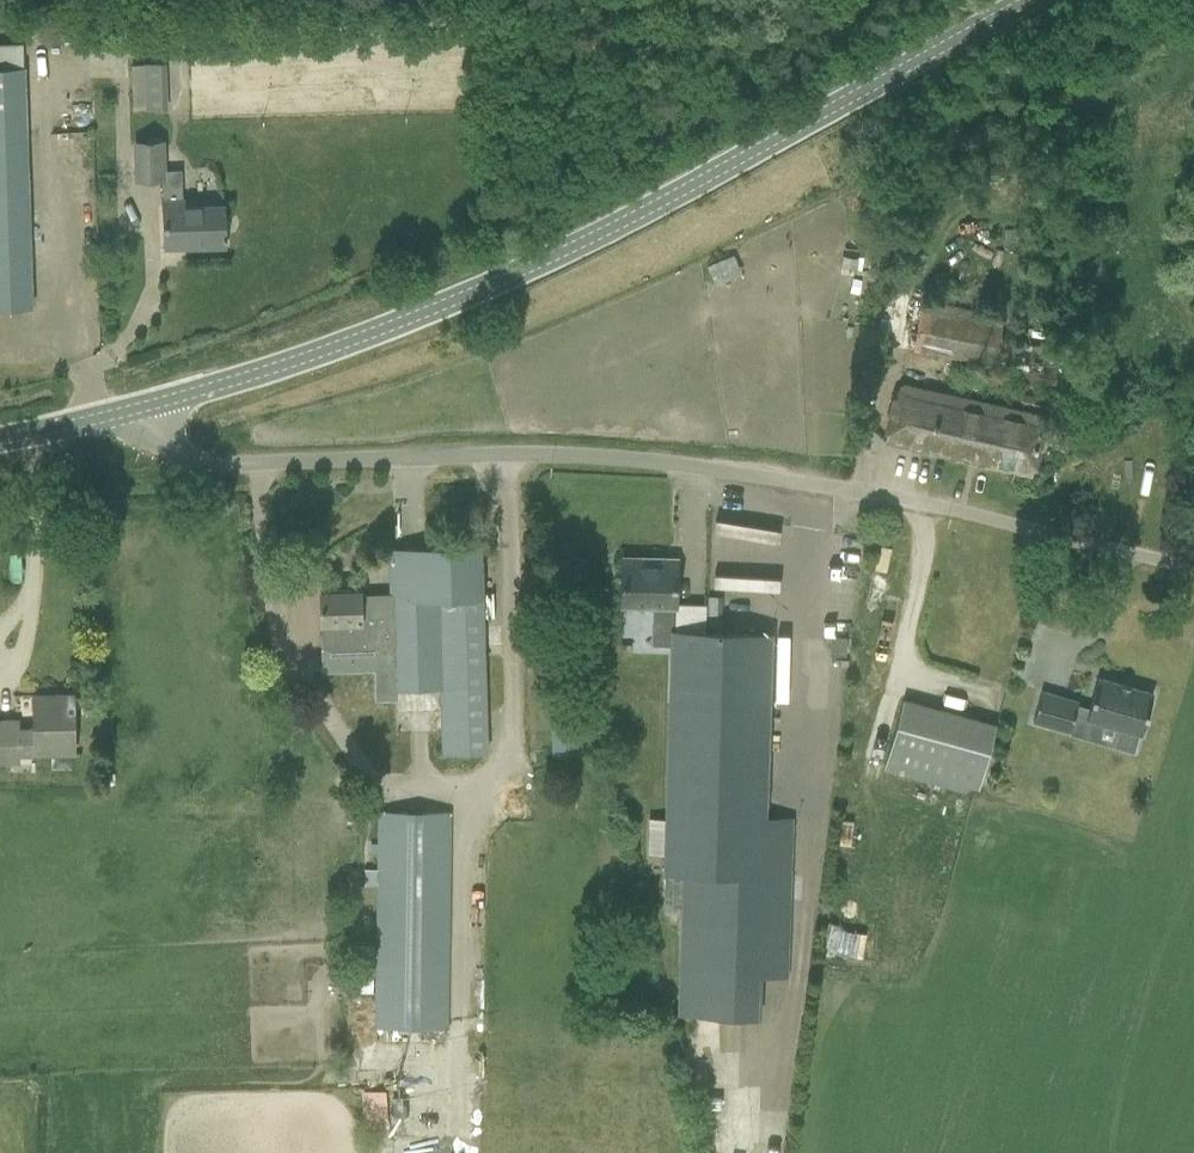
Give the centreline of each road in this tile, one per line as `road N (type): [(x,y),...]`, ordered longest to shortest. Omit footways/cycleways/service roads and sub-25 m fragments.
road 1 (unclassified): [(1193,567),(836,486),(604,457),(195,458),(158,430),(147,409)]
road 2 (tertiary): [(147,409),(419,312),(655,206),(1028,0)]
road 3 (tertiary): [(0,436),(147,409)]

